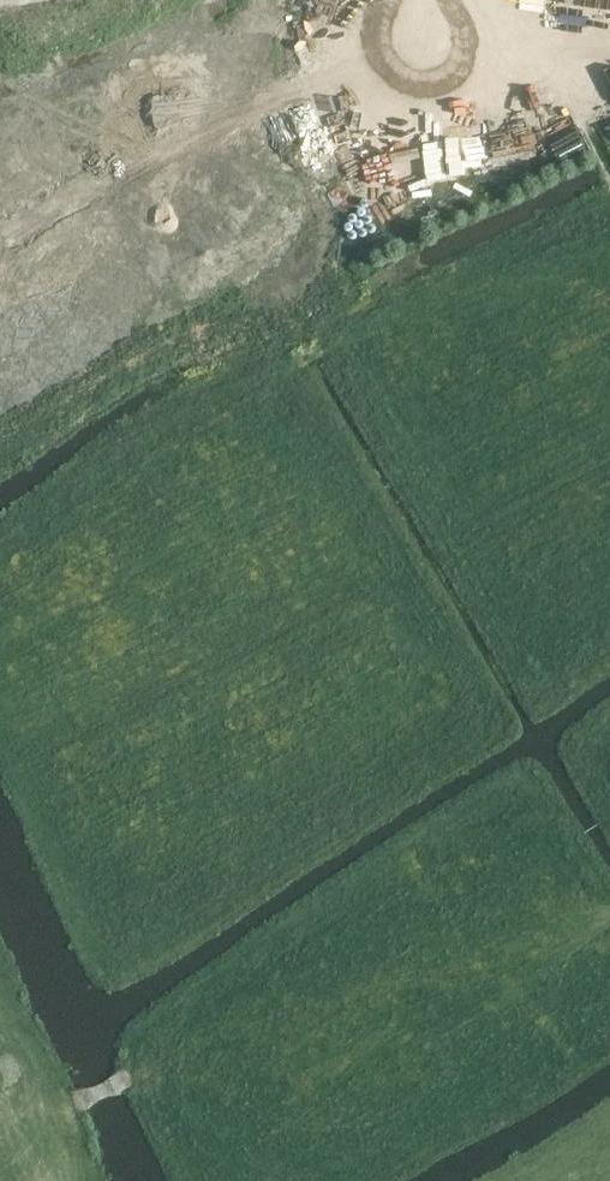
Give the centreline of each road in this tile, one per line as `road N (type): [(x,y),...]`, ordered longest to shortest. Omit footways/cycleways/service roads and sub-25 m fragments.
road 1 (track): [(609,922),(481,978)]

